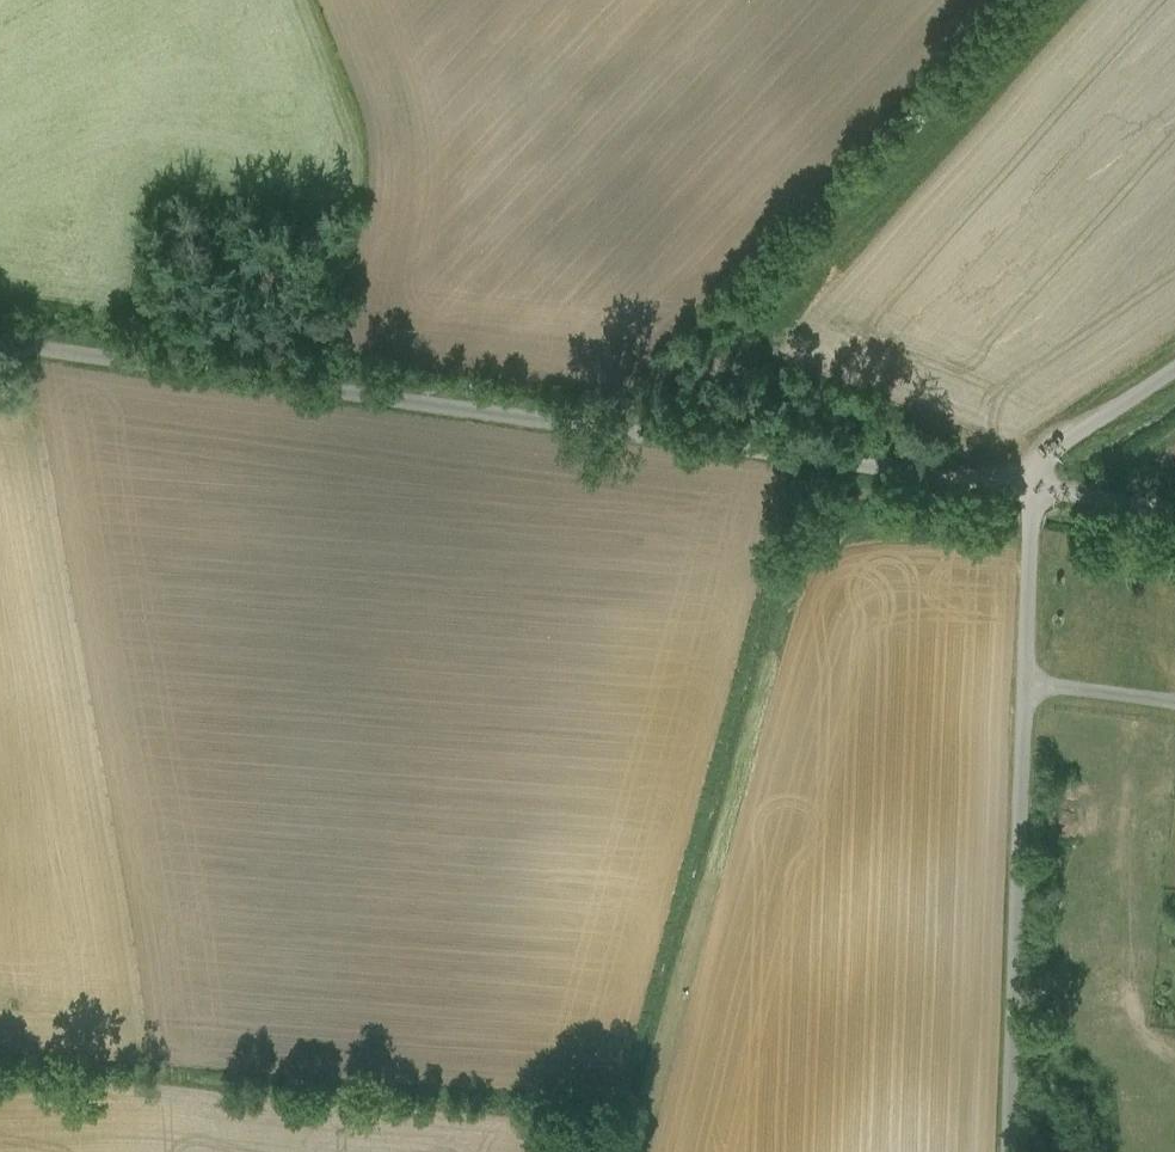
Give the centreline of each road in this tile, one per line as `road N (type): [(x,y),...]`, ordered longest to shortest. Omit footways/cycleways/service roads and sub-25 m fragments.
road 1 (unclassified): [(1035,490),(0,343)]
road 2 (unclassified): [(1009,1151),(1035,490)]
road 3 (unclassified): [(1035,490),(1054,450),(1174,368)]
road 4 (unclassified): [(1174,509),(1035,490)]

